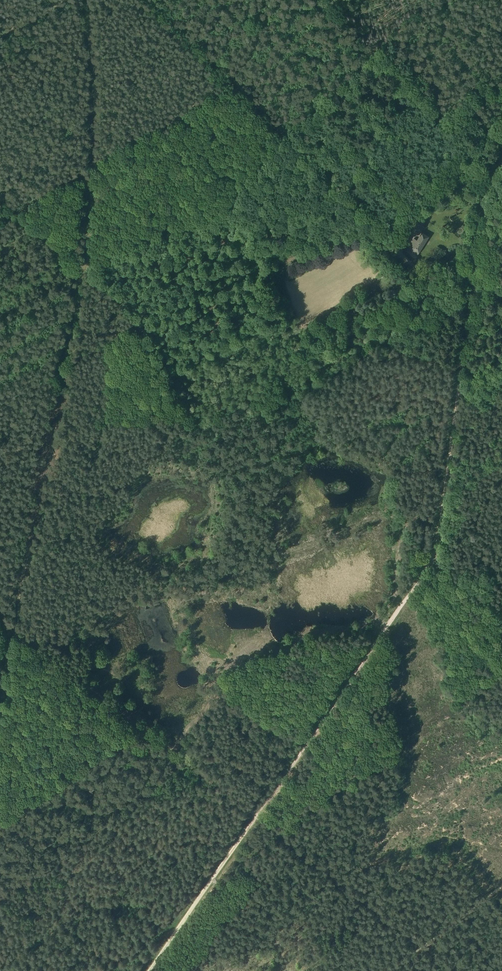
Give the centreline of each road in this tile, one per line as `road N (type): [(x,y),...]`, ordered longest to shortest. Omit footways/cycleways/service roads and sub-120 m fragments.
road 1 (track): [(151,0),(425,279),(473,277)]
road 2 (track): [(0,618),(255,817)]
road 3 (track): [(255,817),(433,558)]
road 4 (track): [(433,558),(473,277)]
road 5 (track): [(255,817),(457,970)]
road 6 (track): [(373,225),(139,319)]
road 7 (track): [(392,749),(245,855),(229,854)]
road 8 (track): [(150,970),(255,817)]
road 9 (track): [(237,87),(86,171)]
road 10 (track): [(90,970),(201,896)]
road 11 (track): [(473,277),(482,212),(501,160)]

